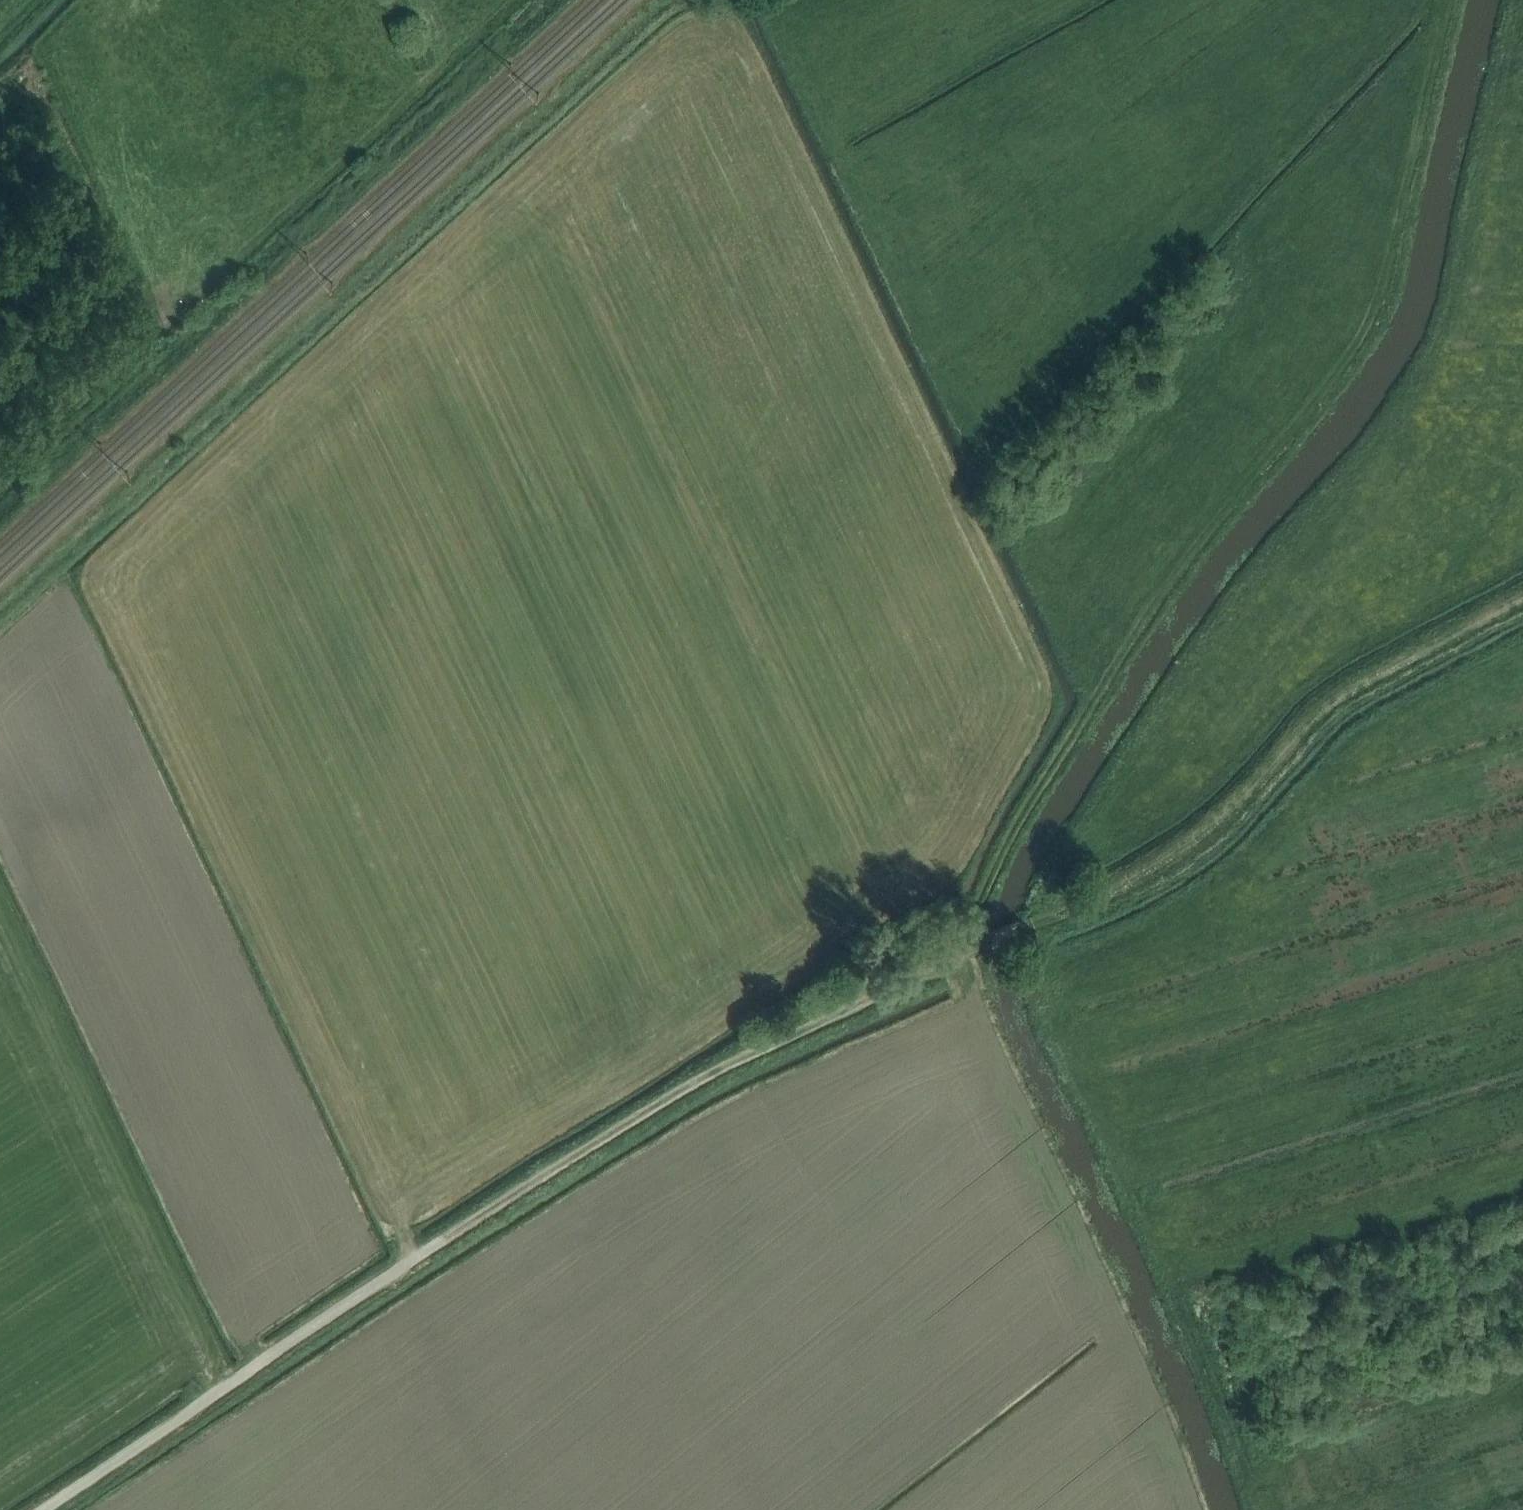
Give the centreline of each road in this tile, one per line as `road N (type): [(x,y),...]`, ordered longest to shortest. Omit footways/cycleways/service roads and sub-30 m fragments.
road 1 (unclassified): [(41,1509),(441,1240)]

